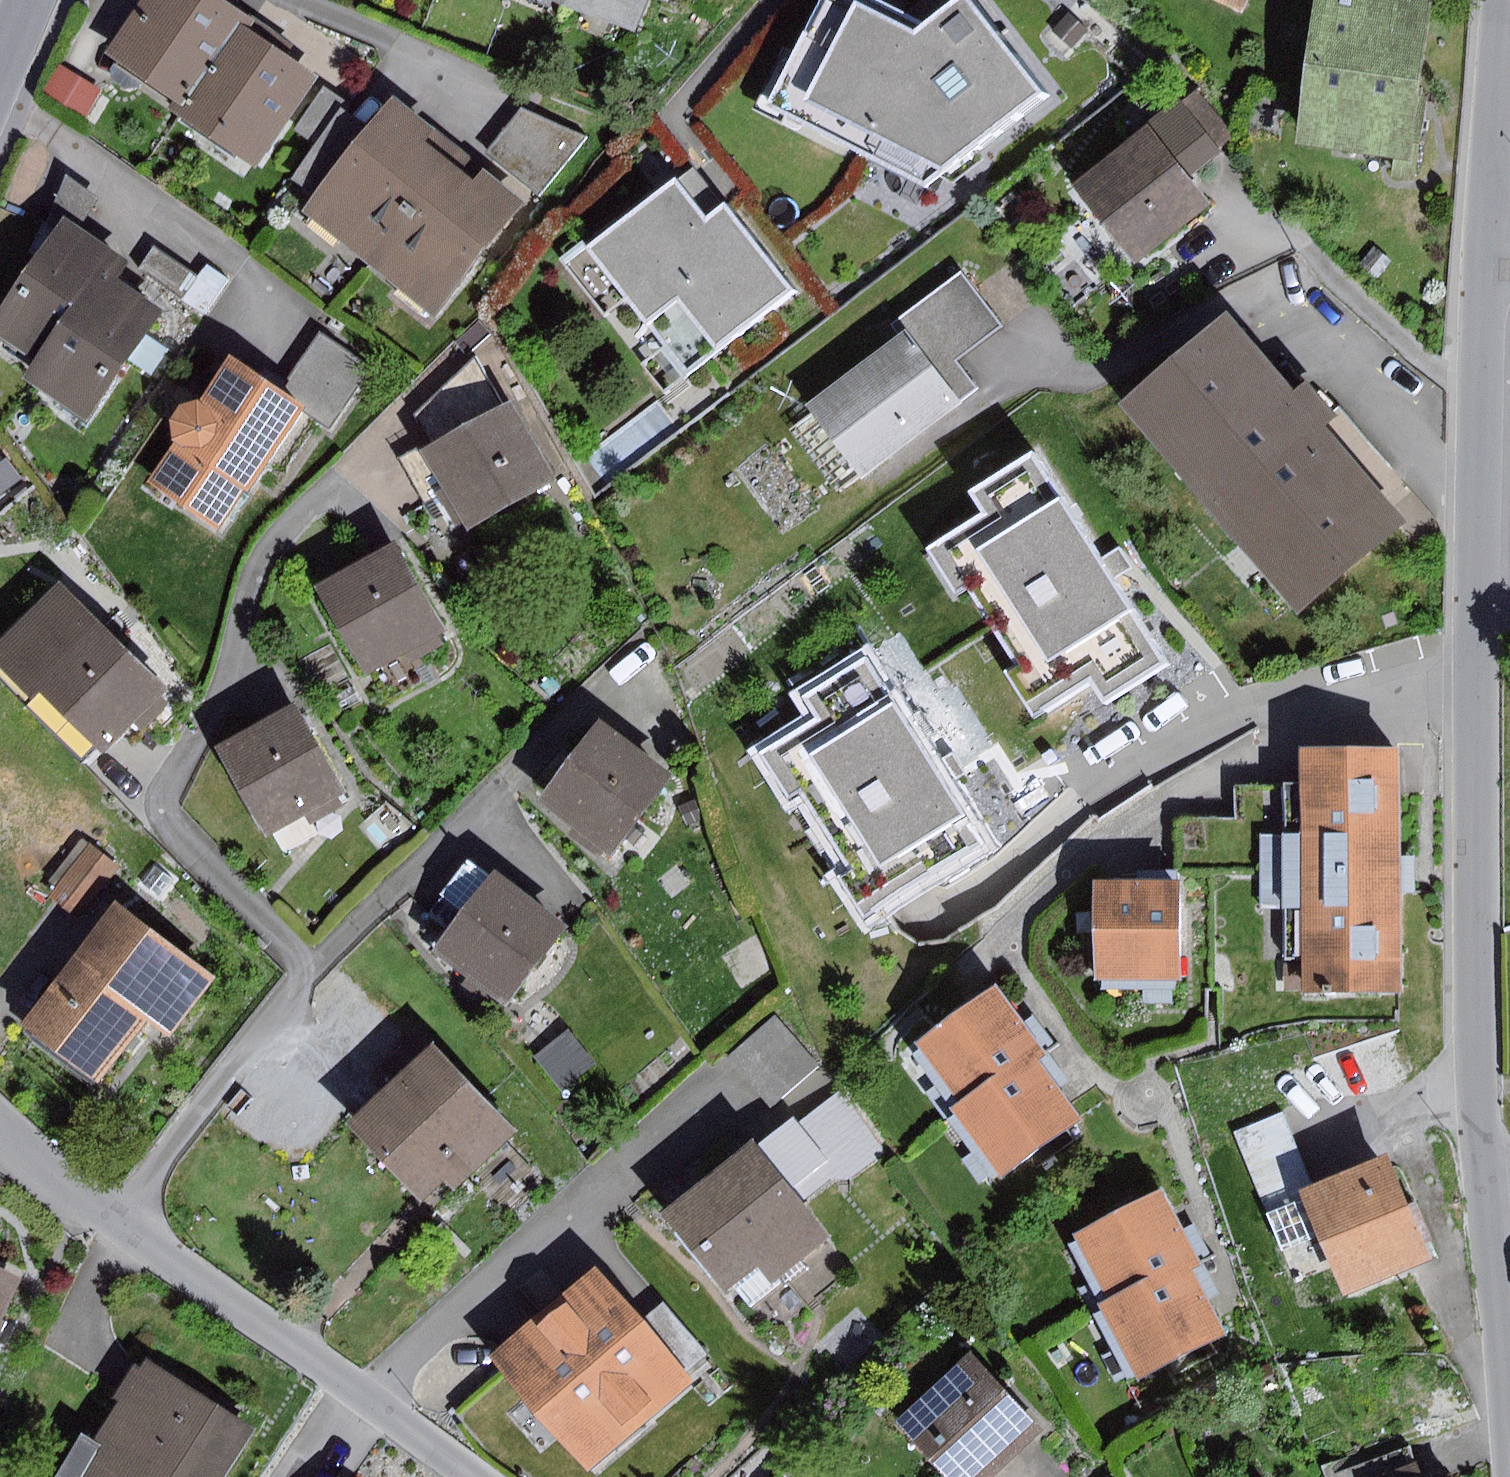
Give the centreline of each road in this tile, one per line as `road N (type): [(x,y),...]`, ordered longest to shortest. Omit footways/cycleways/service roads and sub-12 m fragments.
road 1 (residential): [(1509,1458),(1476,1012),(1482,239)]
road 2 (residential): [(473,1476),(115,1226),(0,1126)]
road 3 (residential): [(1482,239),(1505,0)]

